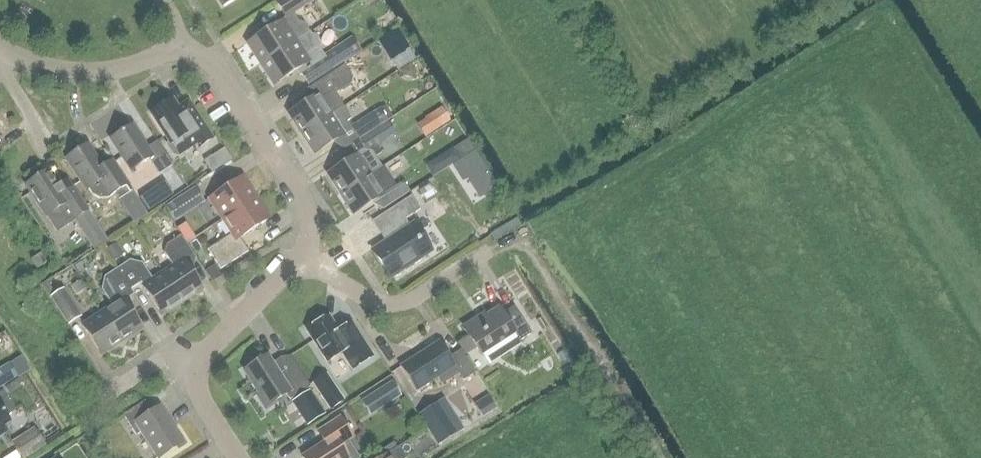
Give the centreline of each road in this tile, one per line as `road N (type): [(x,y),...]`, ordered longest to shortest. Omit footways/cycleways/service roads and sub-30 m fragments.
road 1 (residential): [(297,263),(309,238),(306,209),(209,61),(180,51)]
road 2 (residential): [(237,457),(203,405),(201,363),(297,263)]
road 3 (residential): [(297,263),(386,305),(408,301),(489,249)]
road 4 (residential): [(180,51),(97,72),(47,68),(0,49)]

